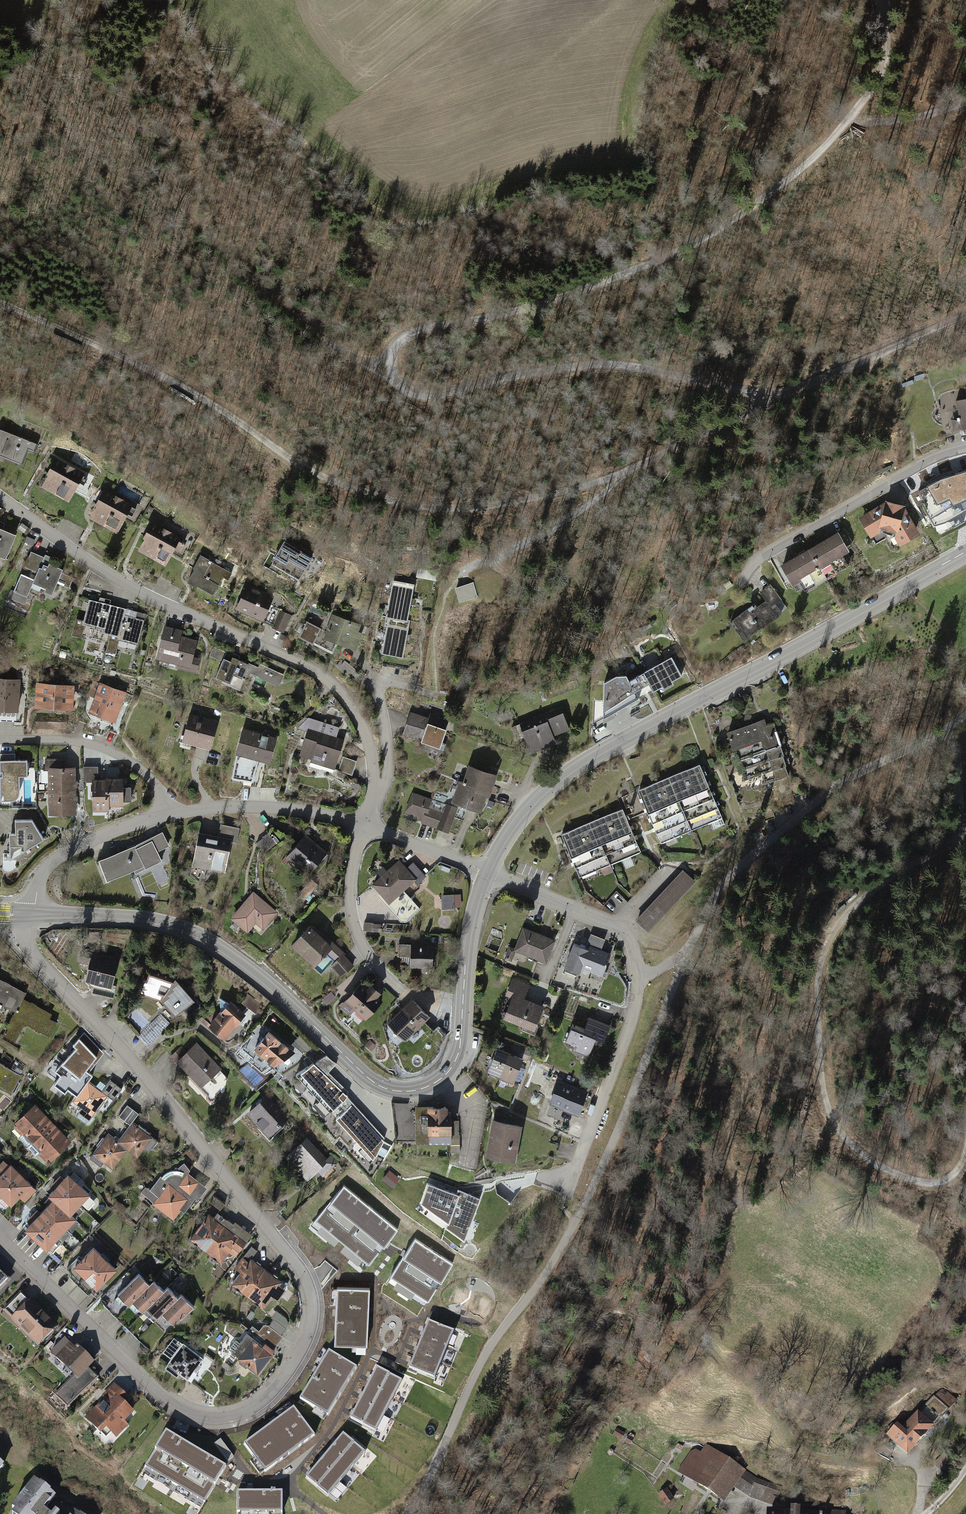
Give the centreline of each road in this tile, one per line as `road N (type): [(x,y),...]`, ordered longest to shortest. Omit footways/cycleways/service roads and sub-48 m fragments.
road 1 (track): [(777,400),(592,368),(492,380),(421,398),(396,384),(391,359),(420,331),(547,304),(696,246),(747,214),(846,123)]
road 2 (tertiary): [(0,1239),(162,1396),(191,1413),(228,1416),(258,1404),(307,1336),(312,1299),(300,1268),(151,1082),(30,951),(23,914)]
road 3 (tertiary): [(33,914),(140,917),(193,932),(273,988),(374,1082),(413,1091),(441,1079),(458,1053),(468,936),(487,871)]
road 4 (track): [(0,307),(167,380),(319,472),(389,496),(486,505),(630,470)]
road 5 (track): [(688,951),(586,1200),(485,1357),(409,1513)]
road 6 (tertiary): [(487,871),(520,817),(576,766),(965,551)]
road 7 (track): [(954,846),(877,888),(854,913),(825,965),(818,1019),(831,1098),(855,1146),(877,1166),(932,1190),(948,1184),(965,1118)]
road 8 (residential): [(363,826),(371,754),(332,683),(122,582),(0,497)]
road 9 (residential): [(487,871),(612,922),(635,951),(631,1019),(565,1196)]
road 10 (track): [(877,888),(812,895),(788,910),(777,933),(734,1128),(739,1211)]
road 11 (track): [(630,470),(965,317)]
road 12 (track): [(392,377),(258,288),(179,199)]
road 13 (track): [(891,1465),(828,1460),(798,1446),(769,1400),(701,1338),(700,1307)]
road 14 (residential): [(169,815),(150,778),(114,752),(73,740),(0,739)]
road 15 (track): [(462,572),(550,529),(630,470)]
road 16 (residential): [(169,815),(278,807),(363,826)]
road 17 (track): [(811,806),(715,894),(688,951)]
road 18 (residential): [(403,993),(368,954),(353,918),(350,882),(363,826)]
road 19 (residential): [(33,914),(40,878),(58,857),(169,815)]
road 20 (track): [(965,714),(811,806)]
road 21 (track): [(846,123),(885,56),(879,0)]
road 22 (residential): [(363,826),(487,871)]

